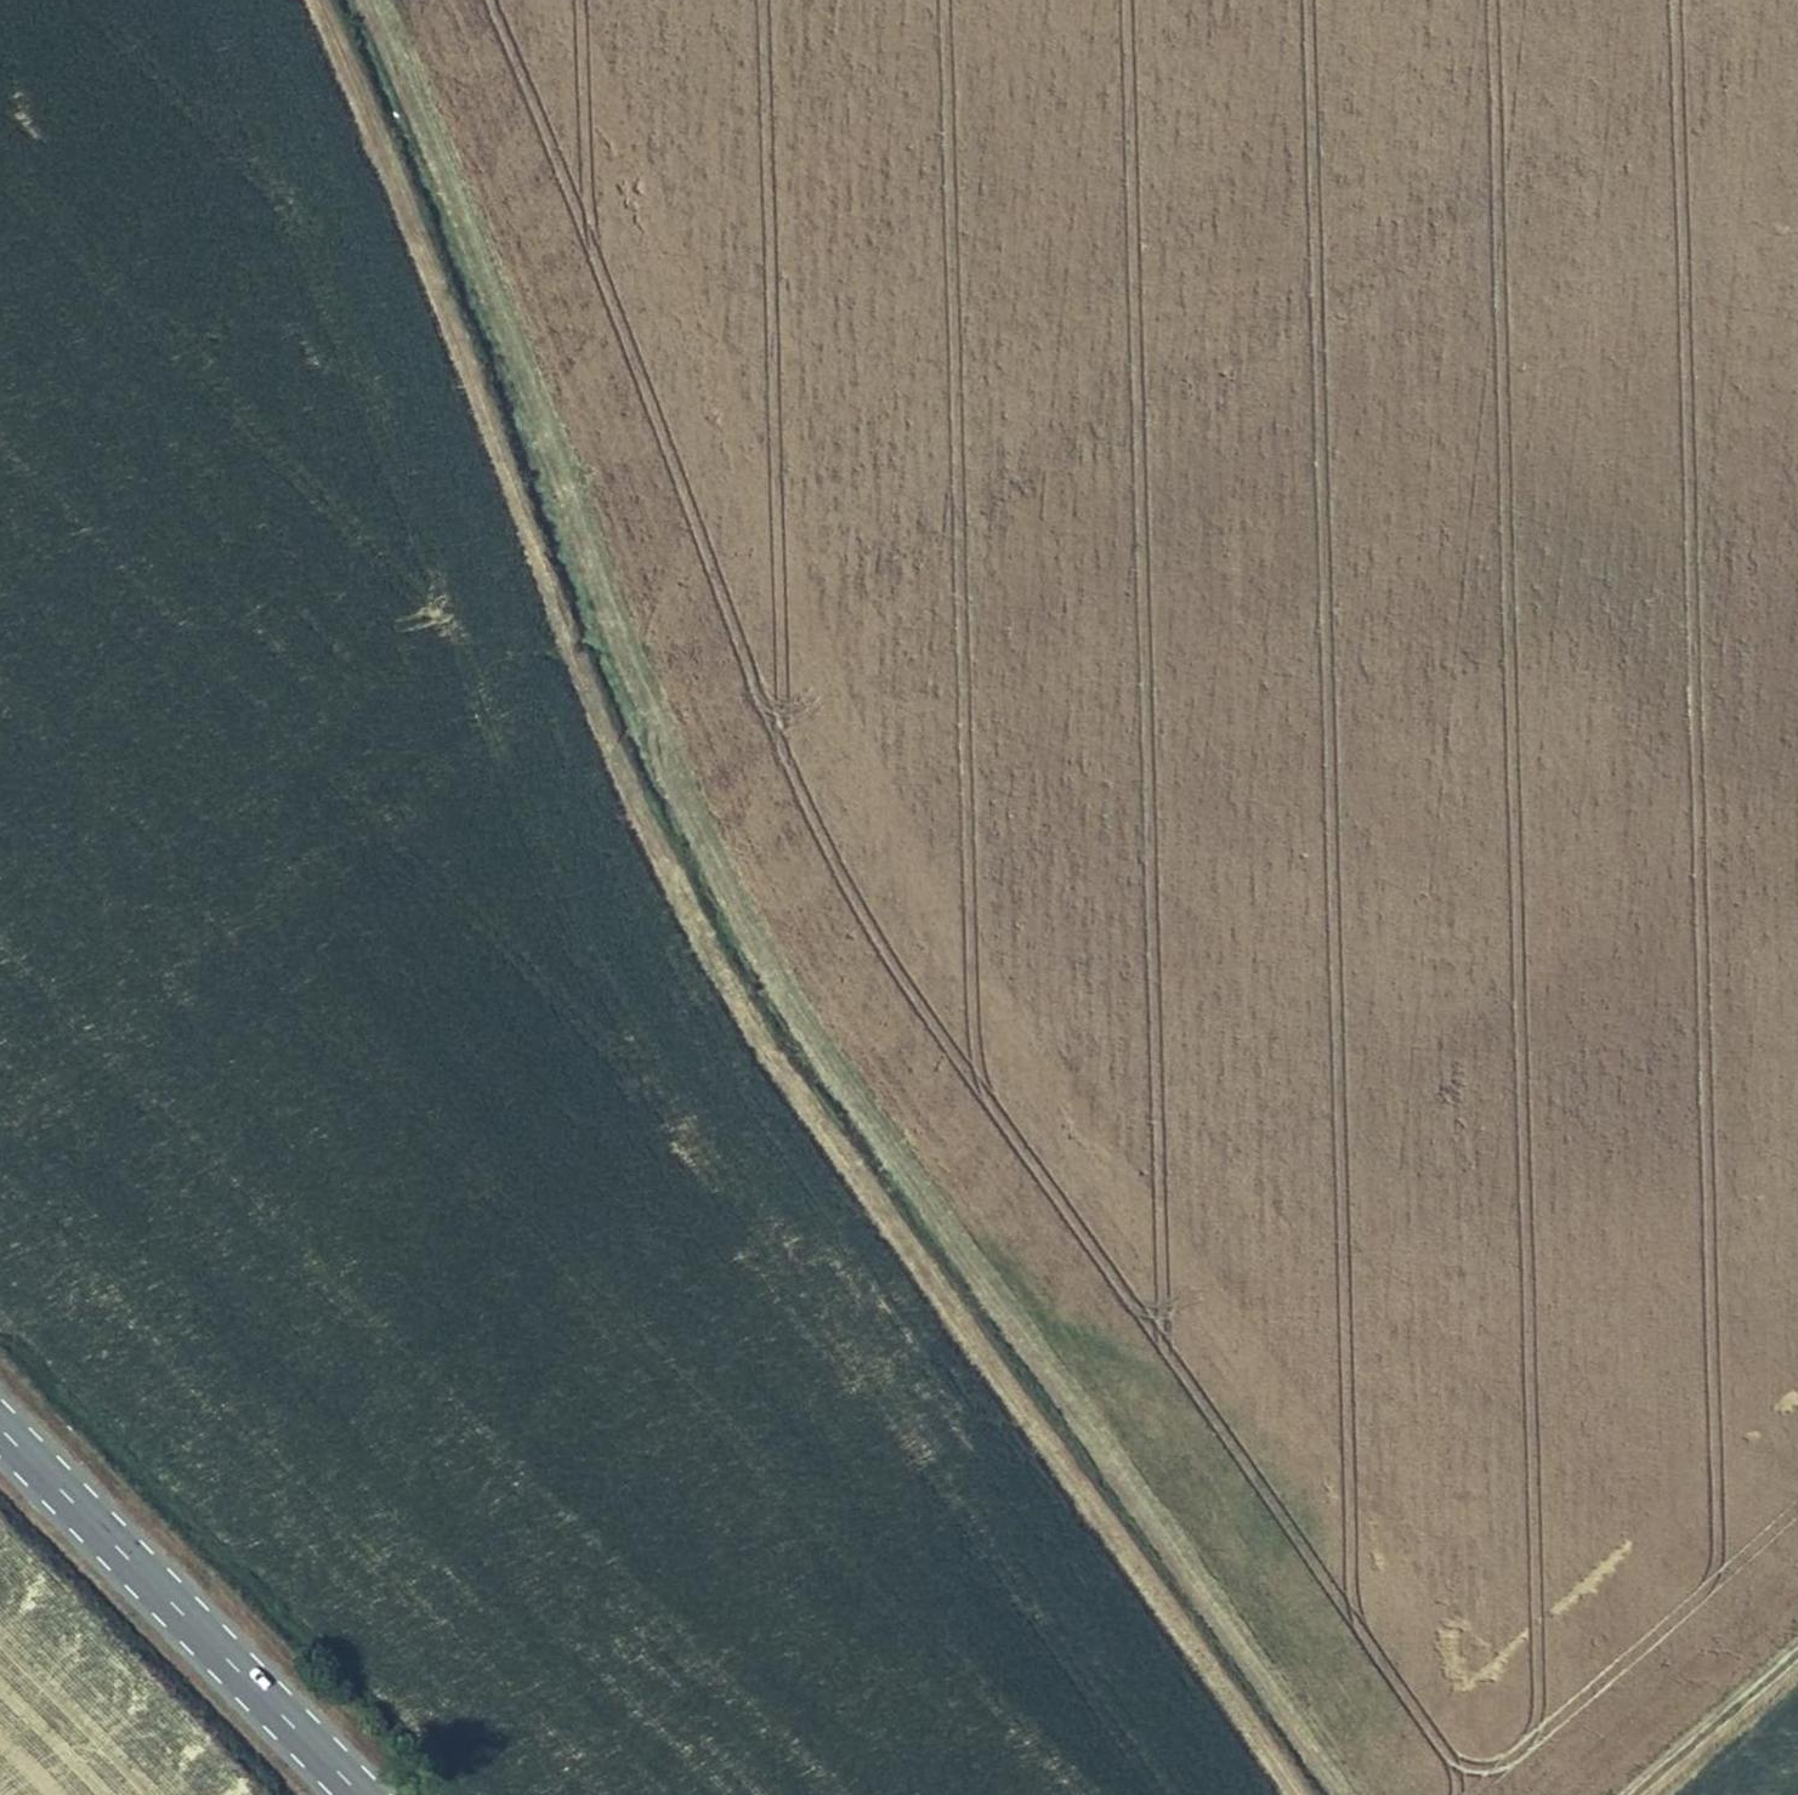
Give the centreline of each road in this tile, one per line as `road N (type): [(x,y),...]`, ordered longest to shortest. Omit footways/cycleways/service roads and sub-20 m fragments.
road 1 (primary): [(370,1794),(0,1419)]
road 2 (track): [(1656,1794),(1797,1657)]

